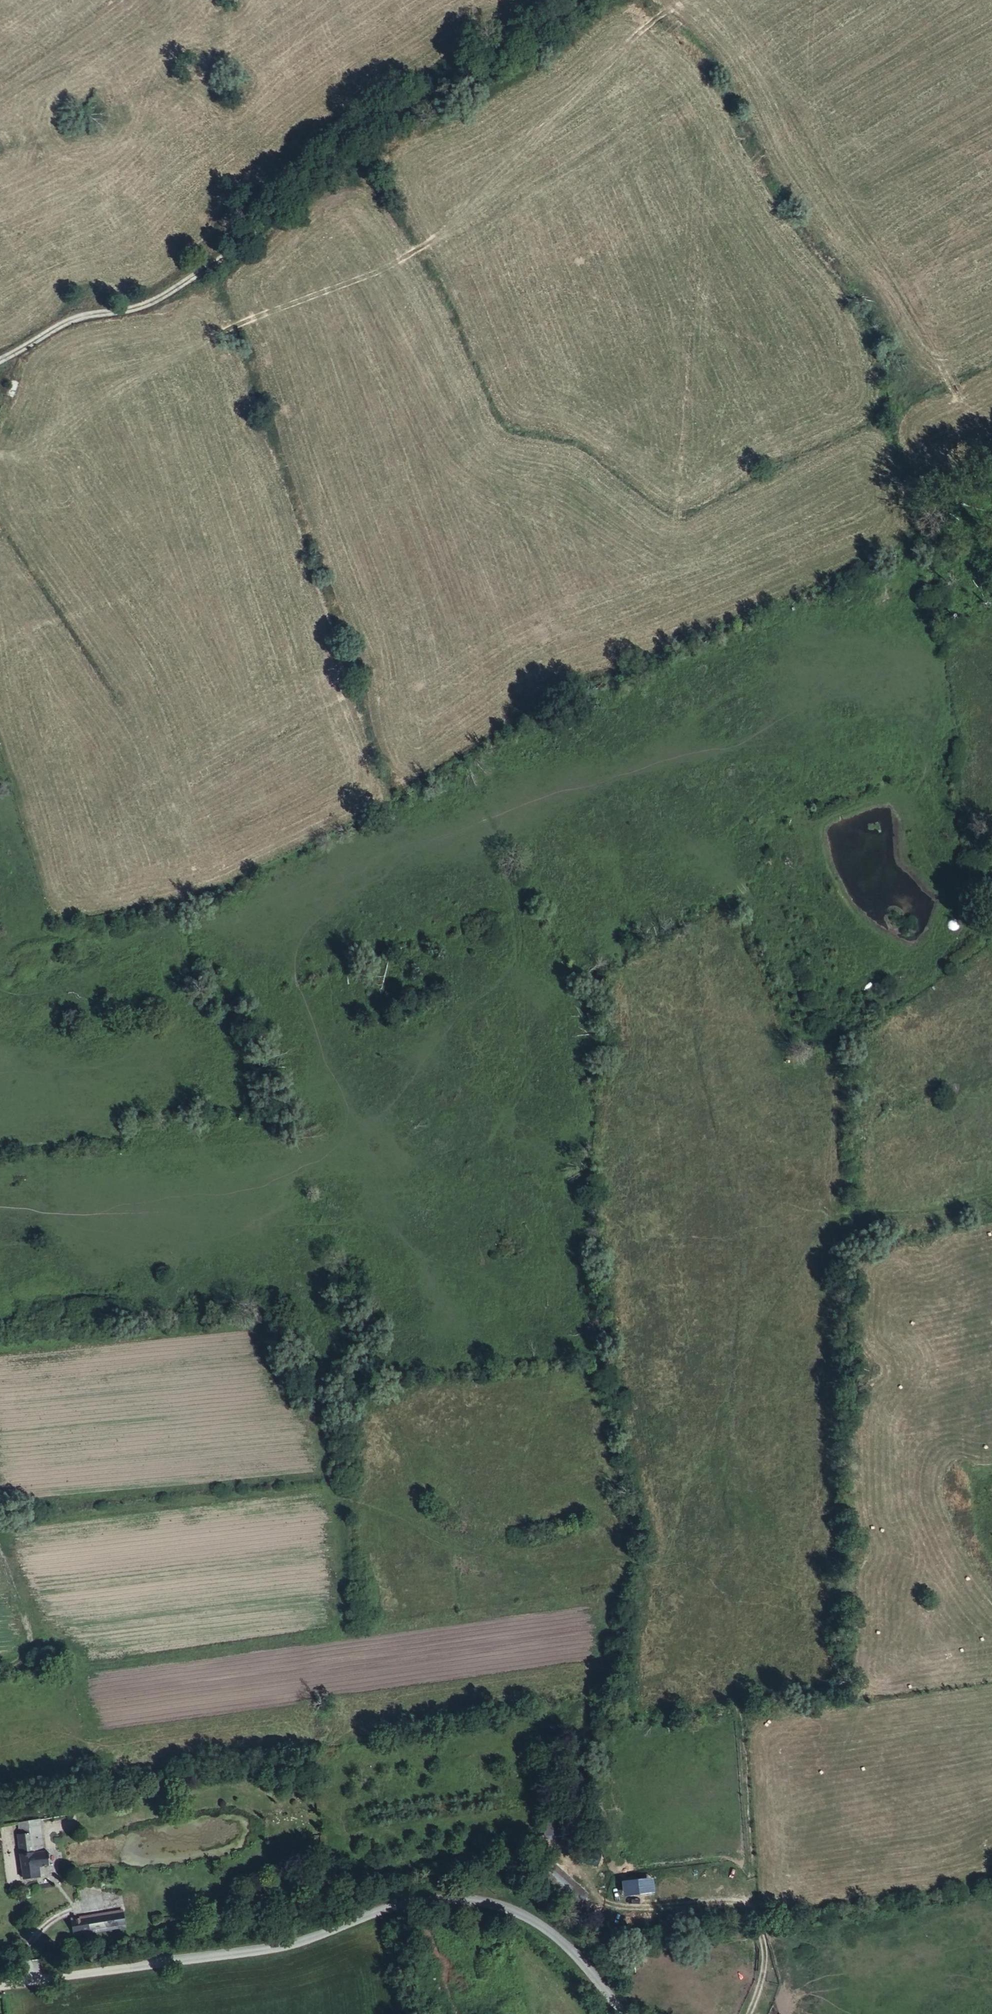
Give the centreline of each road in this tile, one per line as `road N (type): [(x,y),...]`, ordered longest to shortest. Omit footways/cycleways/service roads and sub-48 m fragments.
road 1 (track): [(595,0),(350,139),(273,222),(211,271),(149,307),(78,319),(0,365)]
road 2 (unclassified): [(621,2013),(542,1927),(458,1902),(375,1914),(280,1949),(0,1985)]

